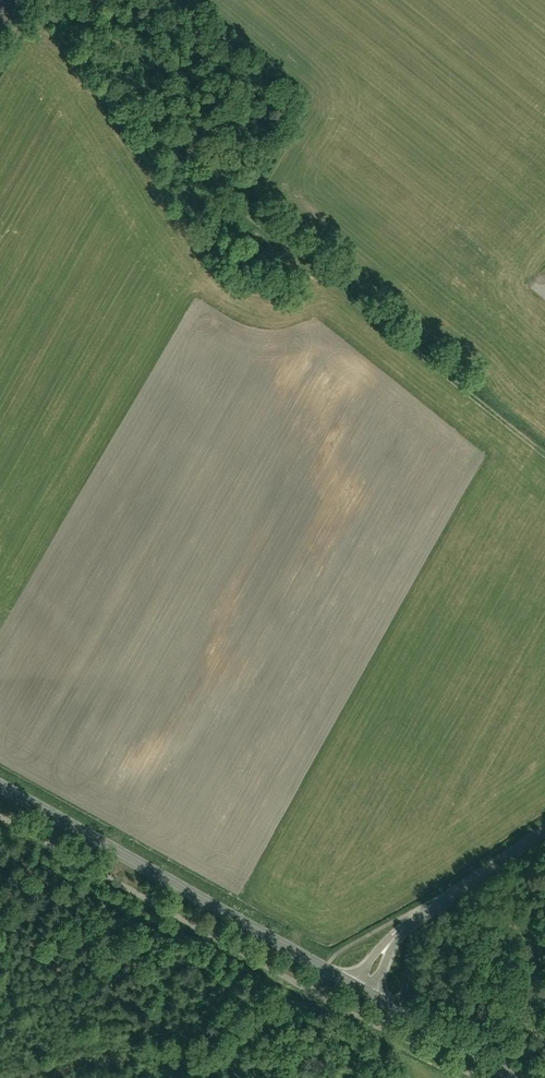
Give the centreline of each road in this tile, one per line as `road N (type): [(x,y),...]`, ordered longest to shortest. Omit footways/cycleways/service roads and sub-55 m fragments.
road 1 (track): [(49,0),(273,234),(544,454)]
road 2 (secondary): [(366,992),(0,785)]
road 3 (tertiary): [(366,992),(401,933),(544,831)]
road 4 (secondary): [(519,1077),(366,992)]

